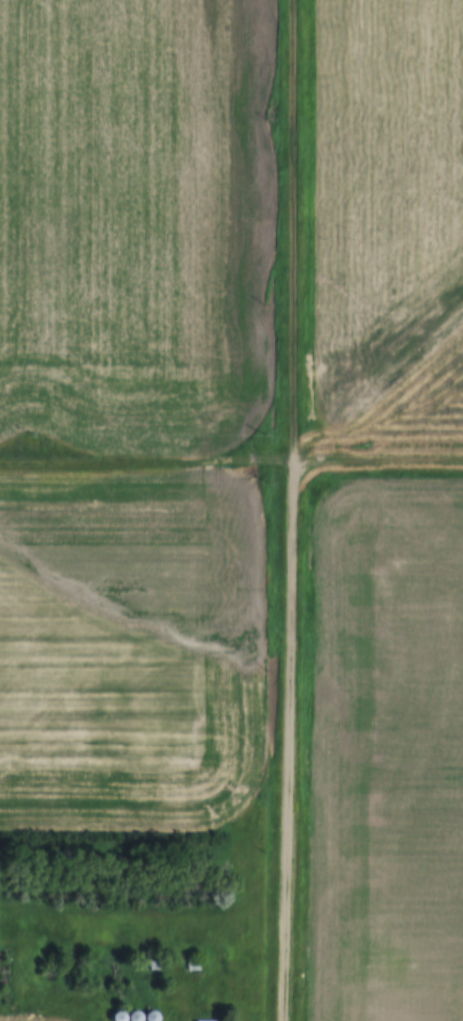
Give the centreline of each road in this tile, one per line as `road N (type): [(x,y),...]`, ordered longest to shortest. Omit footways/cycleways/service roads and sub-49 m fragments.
road 1 (residential): [(285,1020),(294,461)]
road 2 (track): [(462,461),(0,460)]
road 3 (track): [(291,0),(294,461)]

